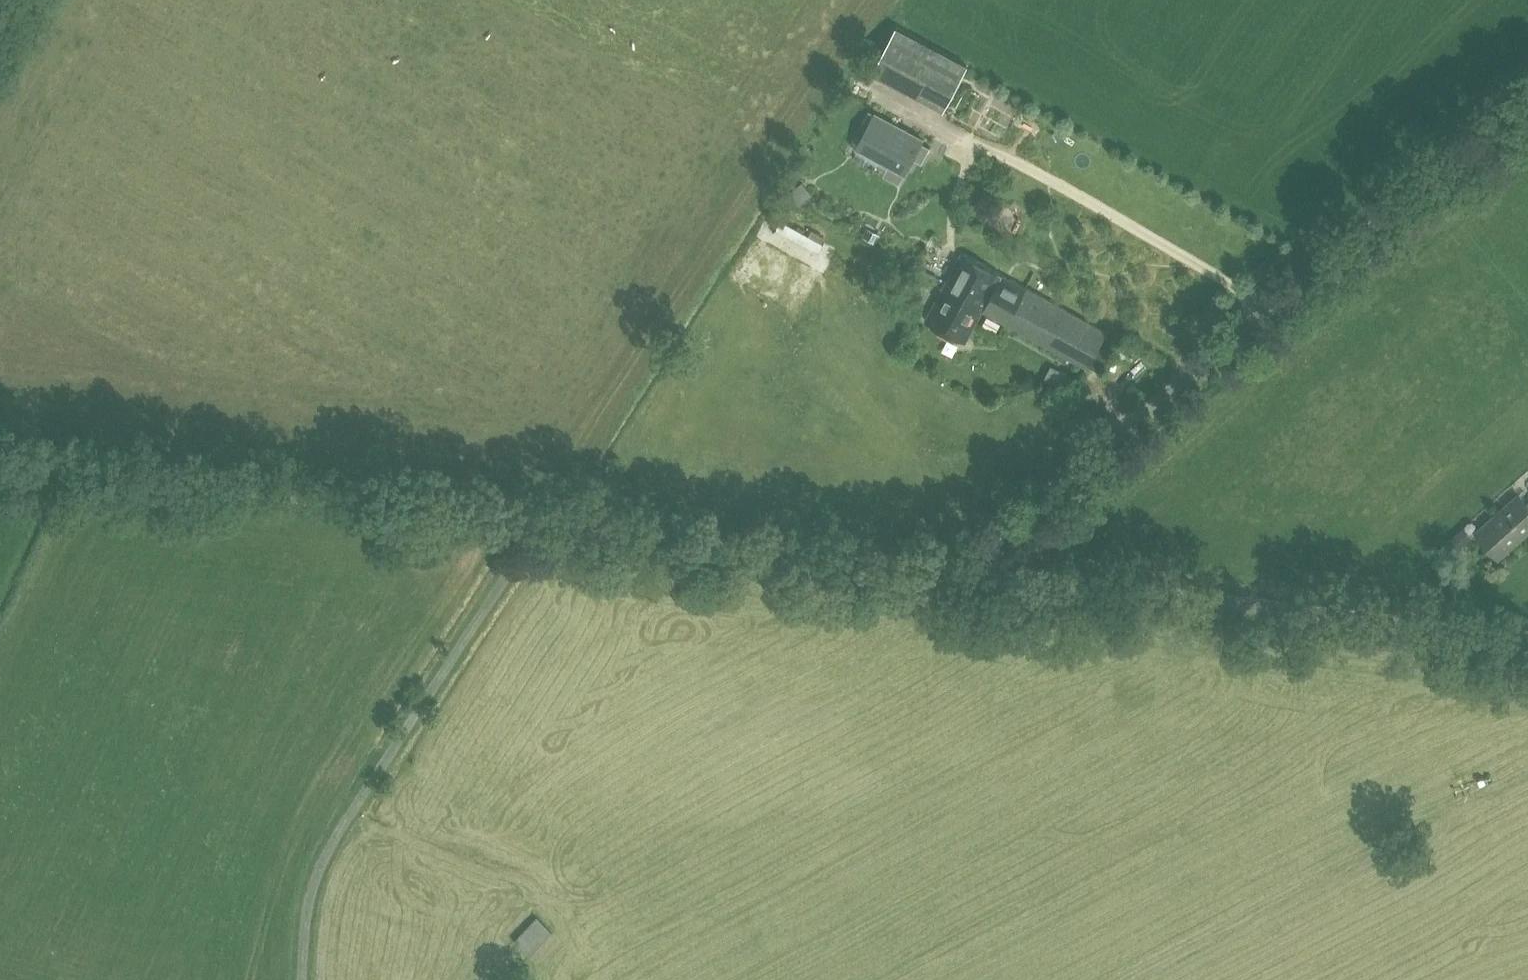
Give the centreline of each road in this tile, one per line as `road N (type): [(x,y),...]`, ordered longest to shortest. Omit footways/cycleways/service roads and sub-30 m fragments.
road 1 (unclassified): [(962,572),(0,456)]
road 2 (unclassified): [(962,572),(1527,104)]
road 3 (unclassified): [(1527,642),(962,572)]

